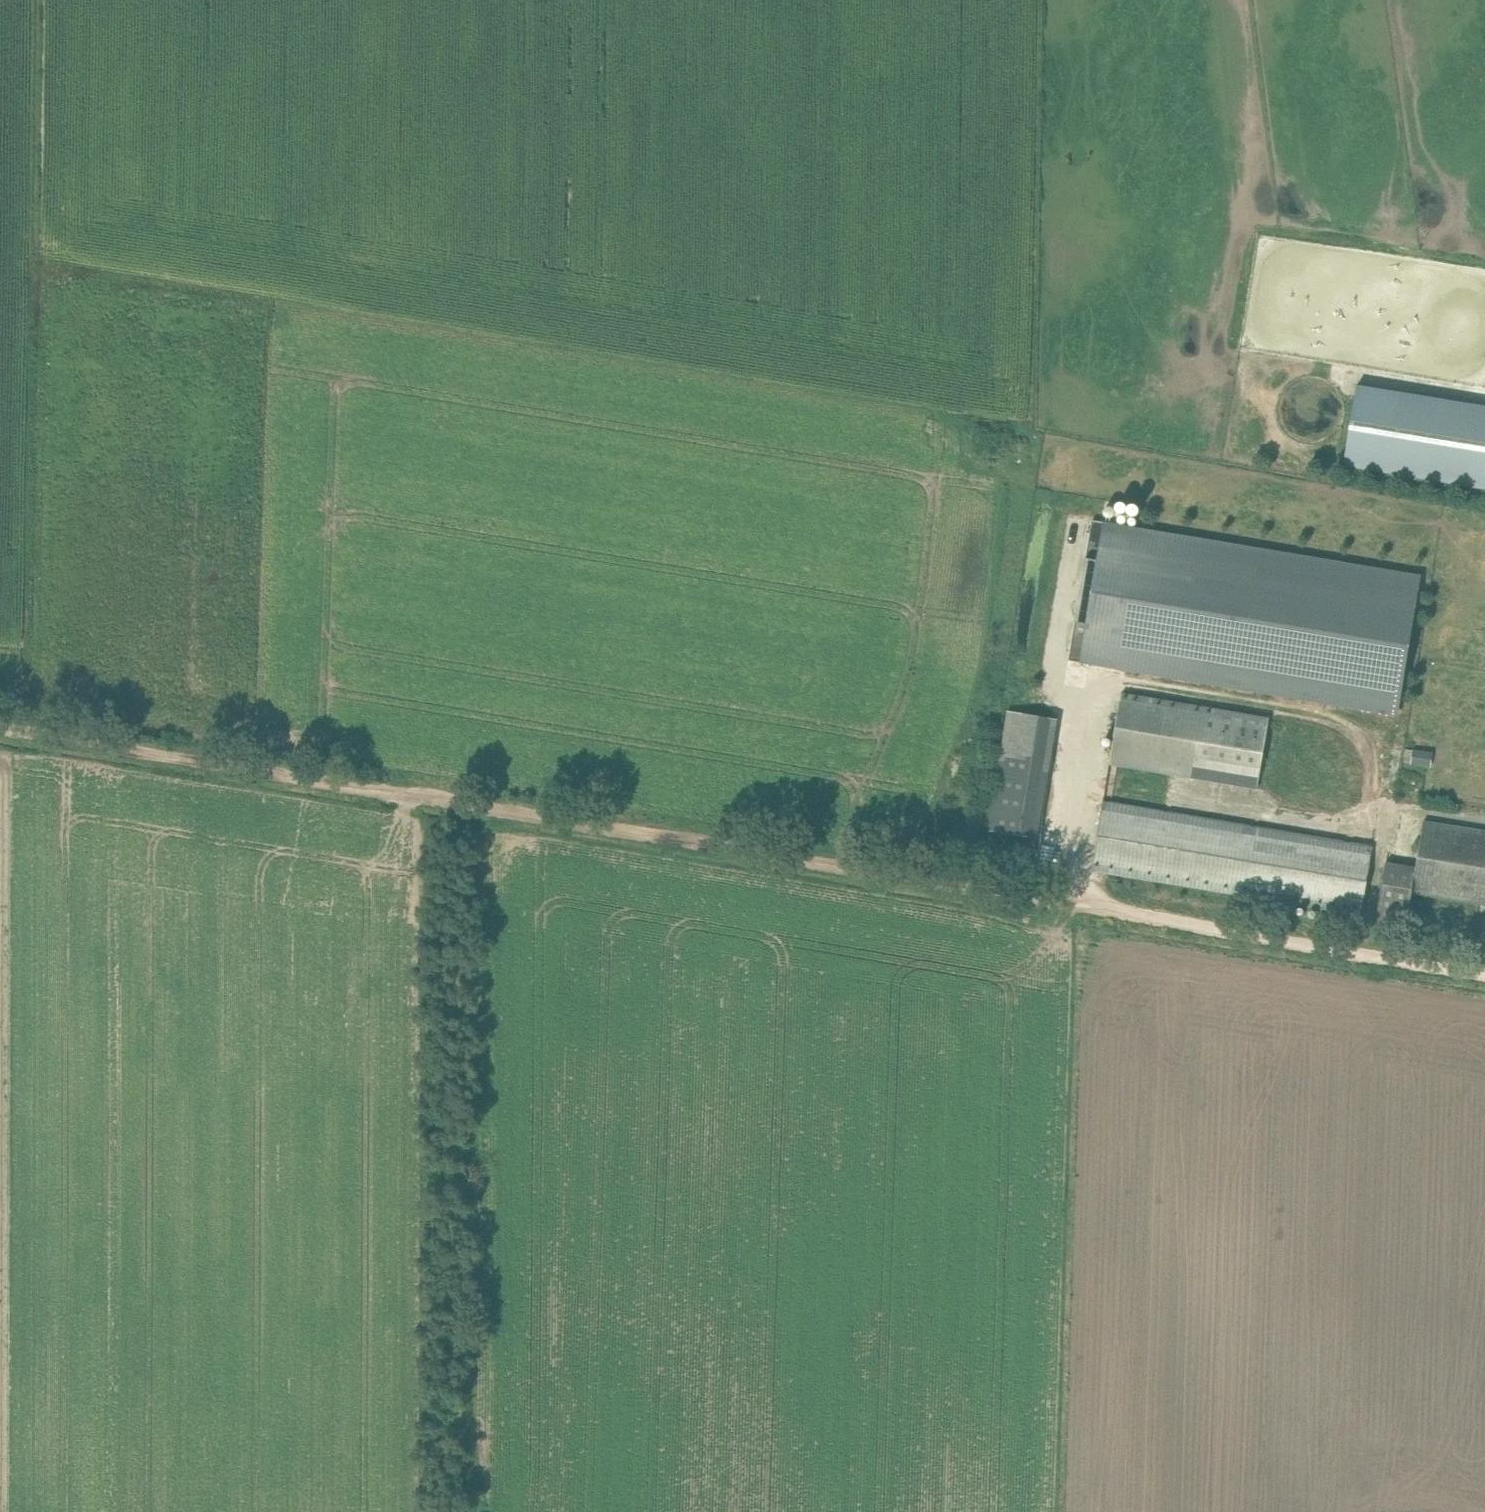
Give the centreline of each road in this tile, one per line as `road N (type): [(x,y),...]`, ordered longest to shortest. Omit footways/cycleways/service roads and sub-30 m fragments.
road 1 (track): [(1484,974),(0,725)]

